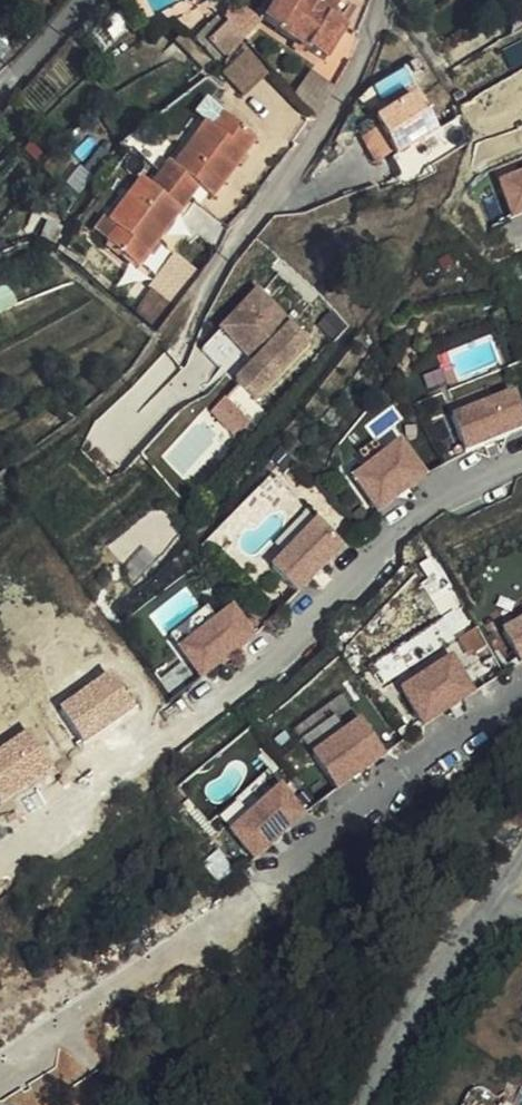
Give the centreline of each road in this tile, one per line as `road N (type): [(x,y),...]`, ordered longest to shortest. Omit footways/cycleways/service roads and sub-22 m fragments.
road 1 (residential): [(0,91),(94,0)]

